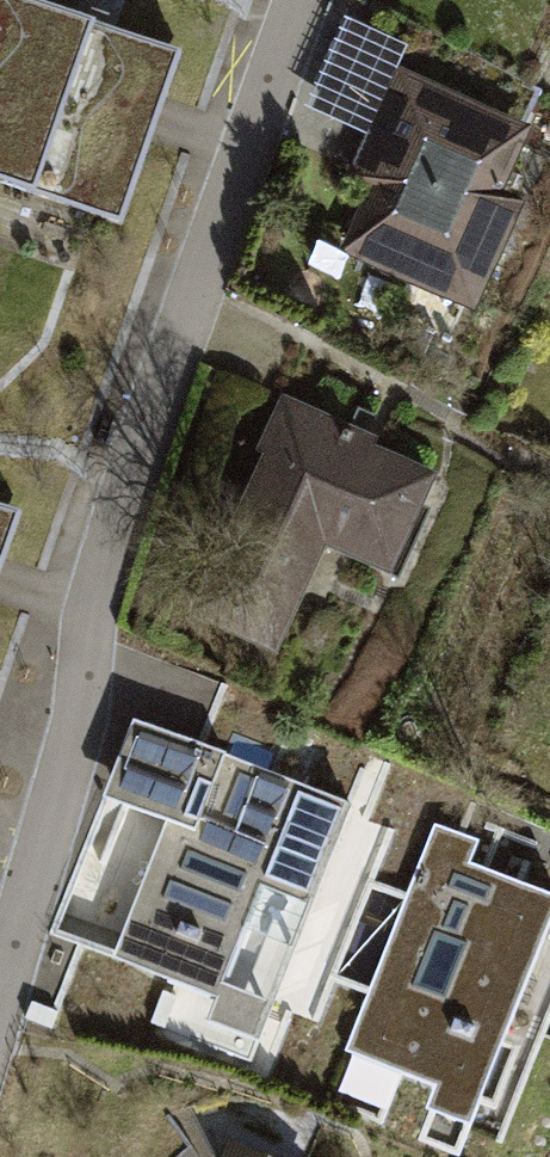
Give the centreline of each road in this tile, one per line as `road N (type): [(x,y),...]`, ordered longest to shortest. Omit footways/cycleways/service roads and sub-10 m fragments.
road 1 (residential): [(0,970),(71,723),(82,594),(295,0)]

